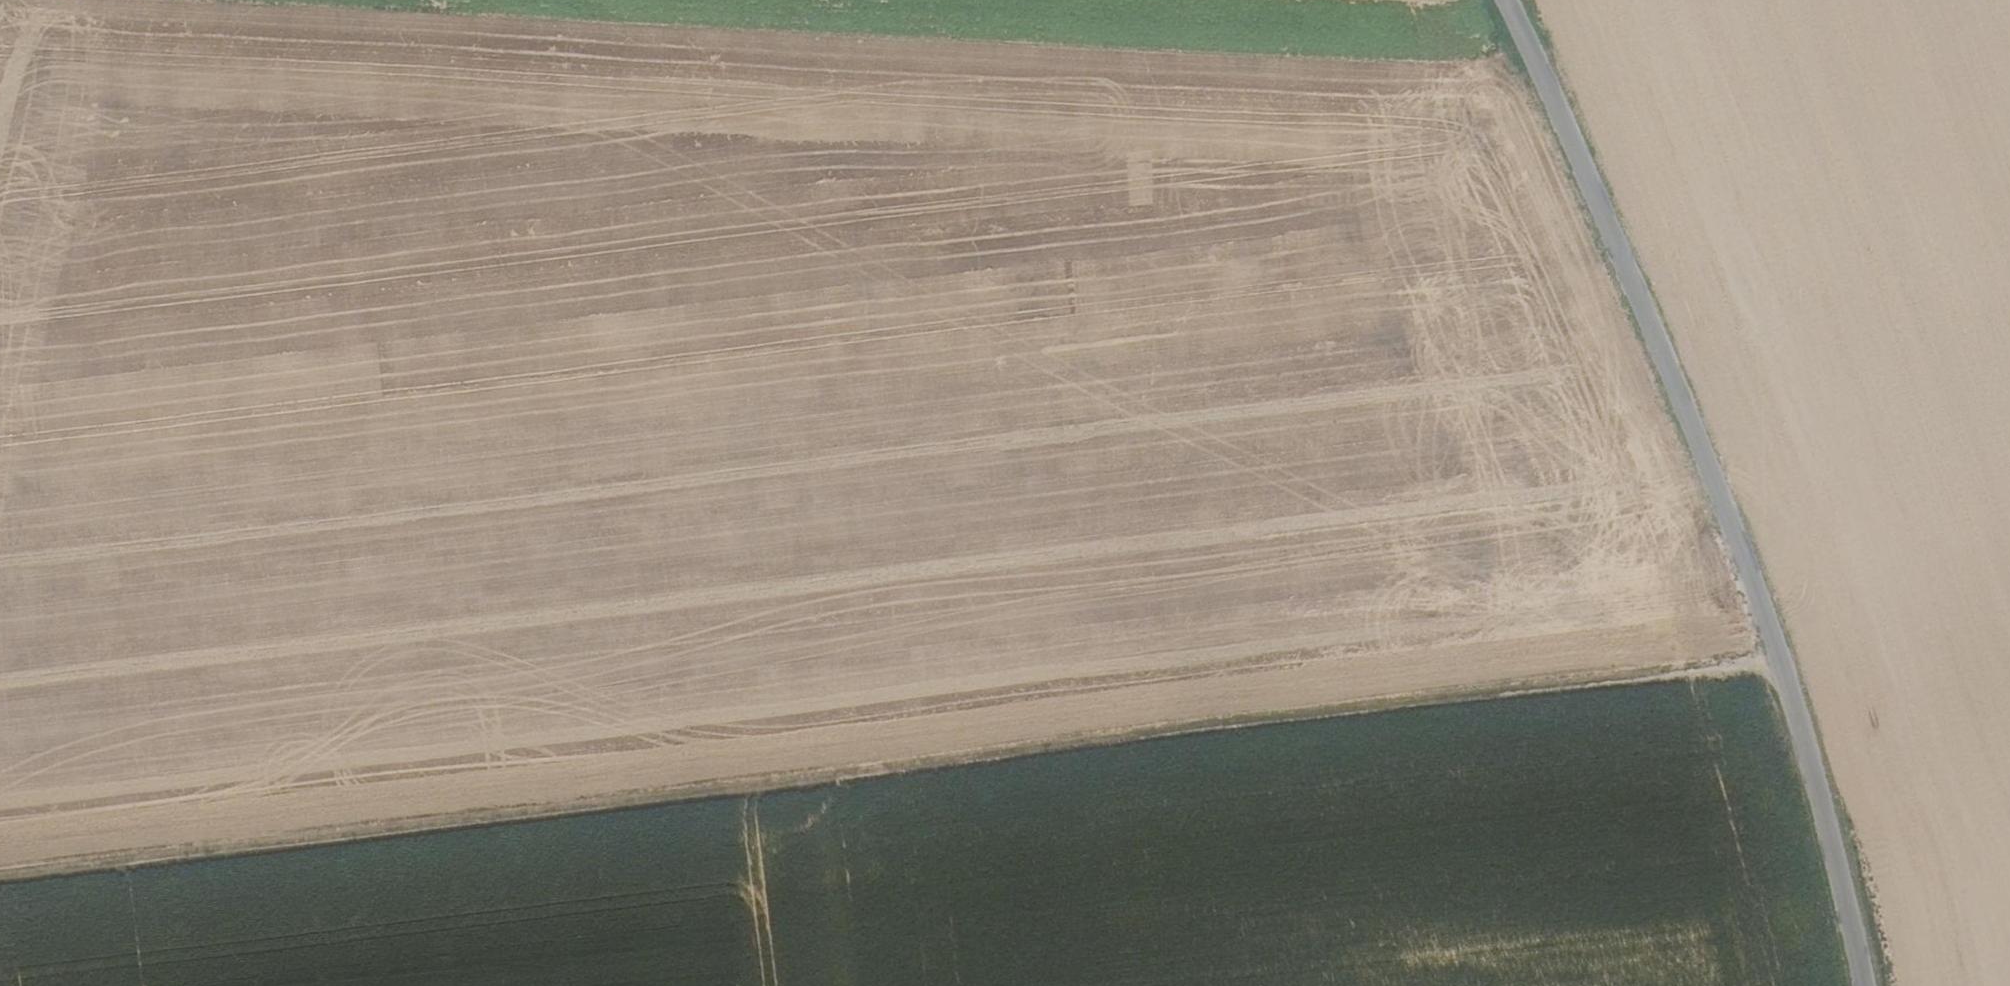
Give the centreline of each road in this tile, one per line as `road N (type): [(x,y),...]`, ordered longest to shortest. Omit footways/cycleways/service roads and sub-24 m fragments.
road 1 (track): [(0,868),(1766,662)]
road 2 (unclassified): [(1863,985),(1766,662),(1536,39),(1514,0)]

